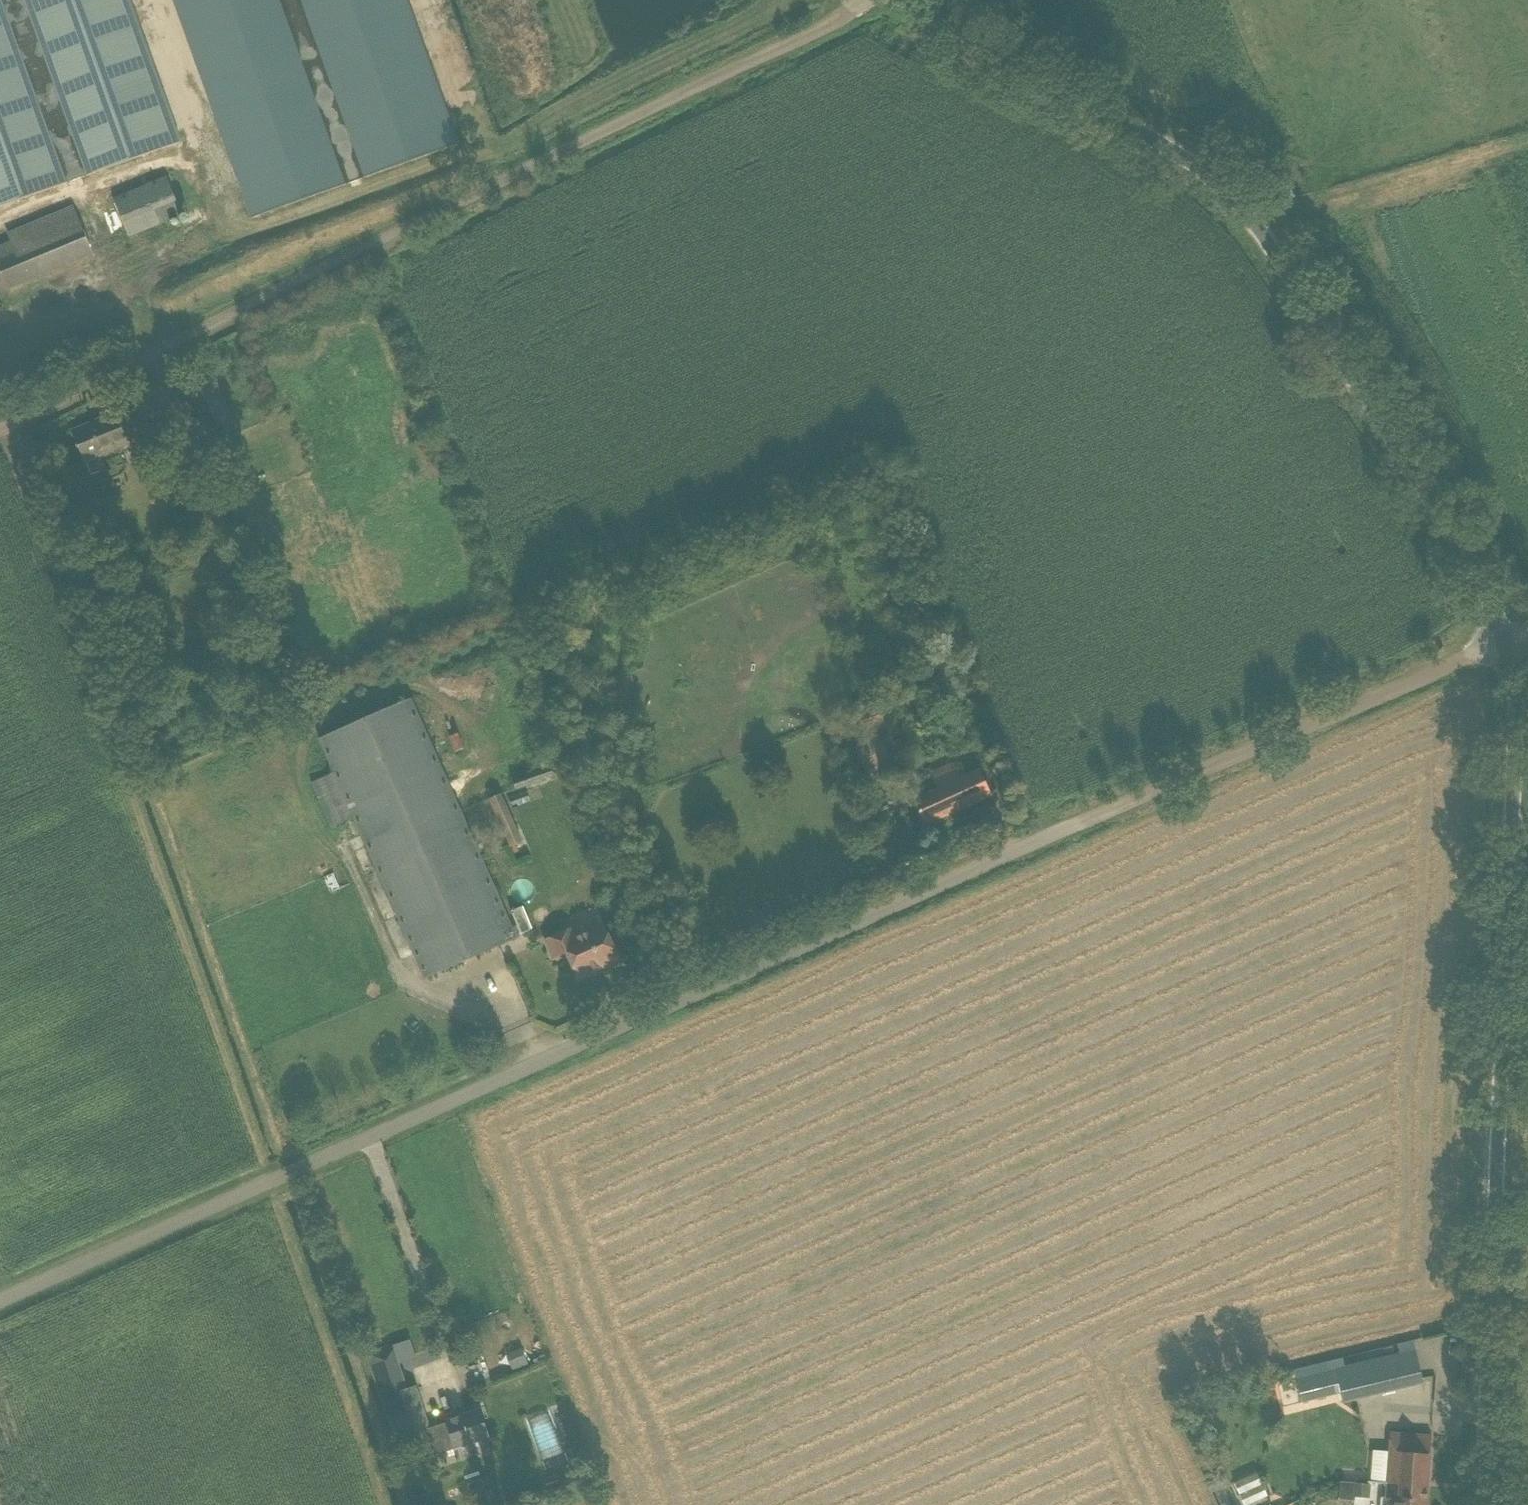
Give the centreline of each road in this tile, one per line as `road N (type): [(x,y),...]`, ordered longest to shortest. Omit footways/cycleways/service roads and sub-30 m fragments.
road 1 (unclassified): [(0,1300),(770,957),(1503,645)]
road 2 (unclassified): [(0,430),(862,0)]
road 3 (unclassified): [(1503,645),(1486,600),(1222,188),(900,0)]
road 4 (unclassified): [(1464,1504),(1517,696),(1503,645)]

